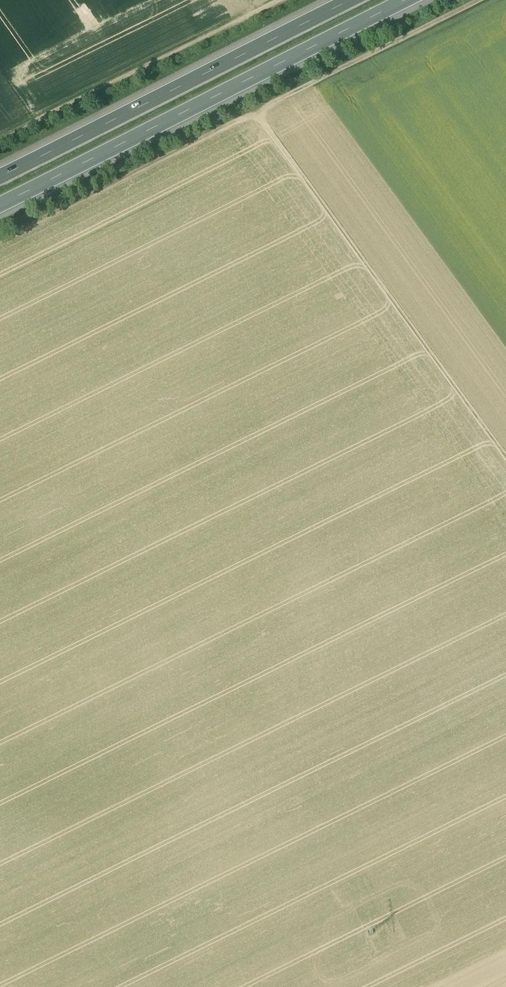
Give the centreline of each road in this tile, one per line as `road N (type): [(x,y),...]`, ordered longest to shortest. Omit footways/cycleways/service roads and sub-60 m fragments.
road 1 (track): [(0,251),(497,0)]
road 2 (motorway): [(0,209),(424,0)]
road 3 (motorway): [(371,0),(0,184)]
road 4 (track): [(263,119),(505,451)]
road 5 (track): [(295,0),(0,145)]

